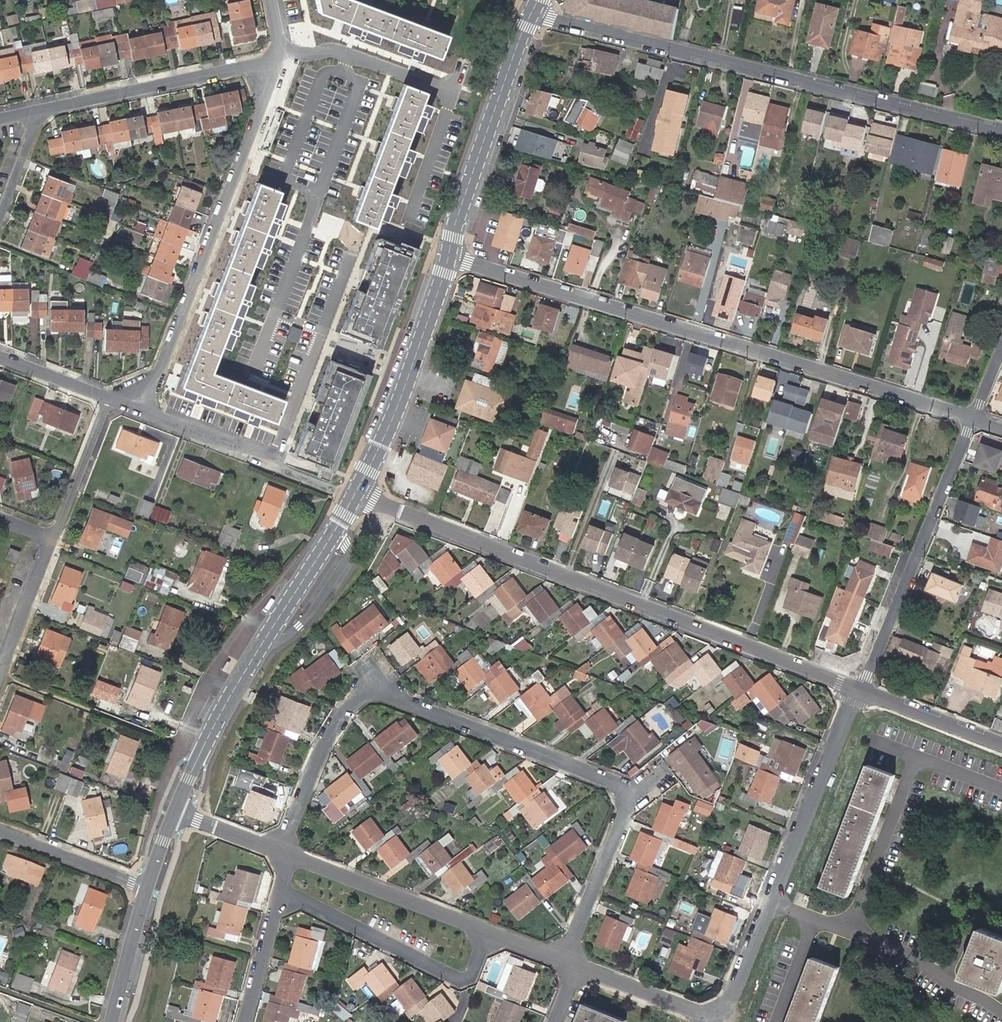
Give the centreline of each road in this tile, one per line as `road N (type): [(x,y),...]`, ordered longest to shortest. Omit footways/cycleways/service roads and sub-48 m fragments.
road 1 (residential): [(449,255),(972,419)]
road 2 (residential): [(357,494),(860,689)]
road 3 (residential): [(532,12),(1001,129)]
road 4 (residential): [(284,849),(321,749),(370,688),(633,791)]
road 5 (residential): [(146,411),(281,61)]
road 6 (secondary): [(357,494),(231,697),(174,811)]
road 7 (residential): [(972,419),(860,689)]
road 8 (residential): [(494,931),(471,981),(283,893)]
road 9 (secondary): [(532,12),(449,255)]
road 10 (secondary): [(449,255),(357,494)]
road 11 (residential): [(37,112),(281,61)]
road 12 (residential): [(860,689),(775,900)]
road 13 (residential): [(284,849),(494,931)]
road 14 (residential): [(848,927),(911,757)]
road 15 (residential): [(633,791),(566,959)]
road 16 (residential): [(1001,1012),(848,927)]
road 17 (residential): [(0,827),(147,888)]
road 18 (residential): [(49,537),(113,396)]
road 19 (residential): [(566,959),(709,1018)]
road 20 (residential): [(860,689),(1001,743)]
road 21 (residential): [(775,900),(732,1005),(709,1018)]
road 22 (secondary): [(147,888),(112,1021)]
road 23 (residential): [(146,411),(273,462)]
road 24 (residential): [(245,1021),(283,893)]
road 25 (residential): [(49,537),(4,660)]
road 26 (residential): [(0,354),(113,396)]

